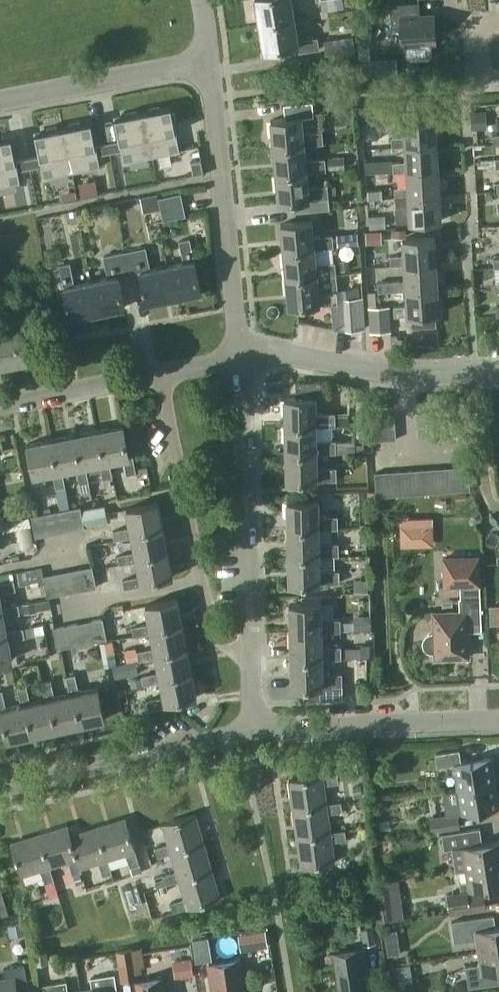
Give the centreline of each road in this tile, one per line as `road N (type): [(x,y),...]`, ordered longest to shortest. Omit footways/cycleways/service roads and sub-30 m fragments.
road 1 (residential): [(253,651),(222,637),(209,612),(161,373)]
road 2 (residential): [(241,358),(209,62)]
road 3 (residential): [(253,651),(241,358)]
road 4 (residential): [(0,788),(255,729)]
road 5 (residential): [(498,372),(241,358)]
road 6 (residential): [(255,729),(498,721)]
road 7 (residential): [(0,102),(209,62)]
road 8 (residential): [(161,373),(0,404)]

